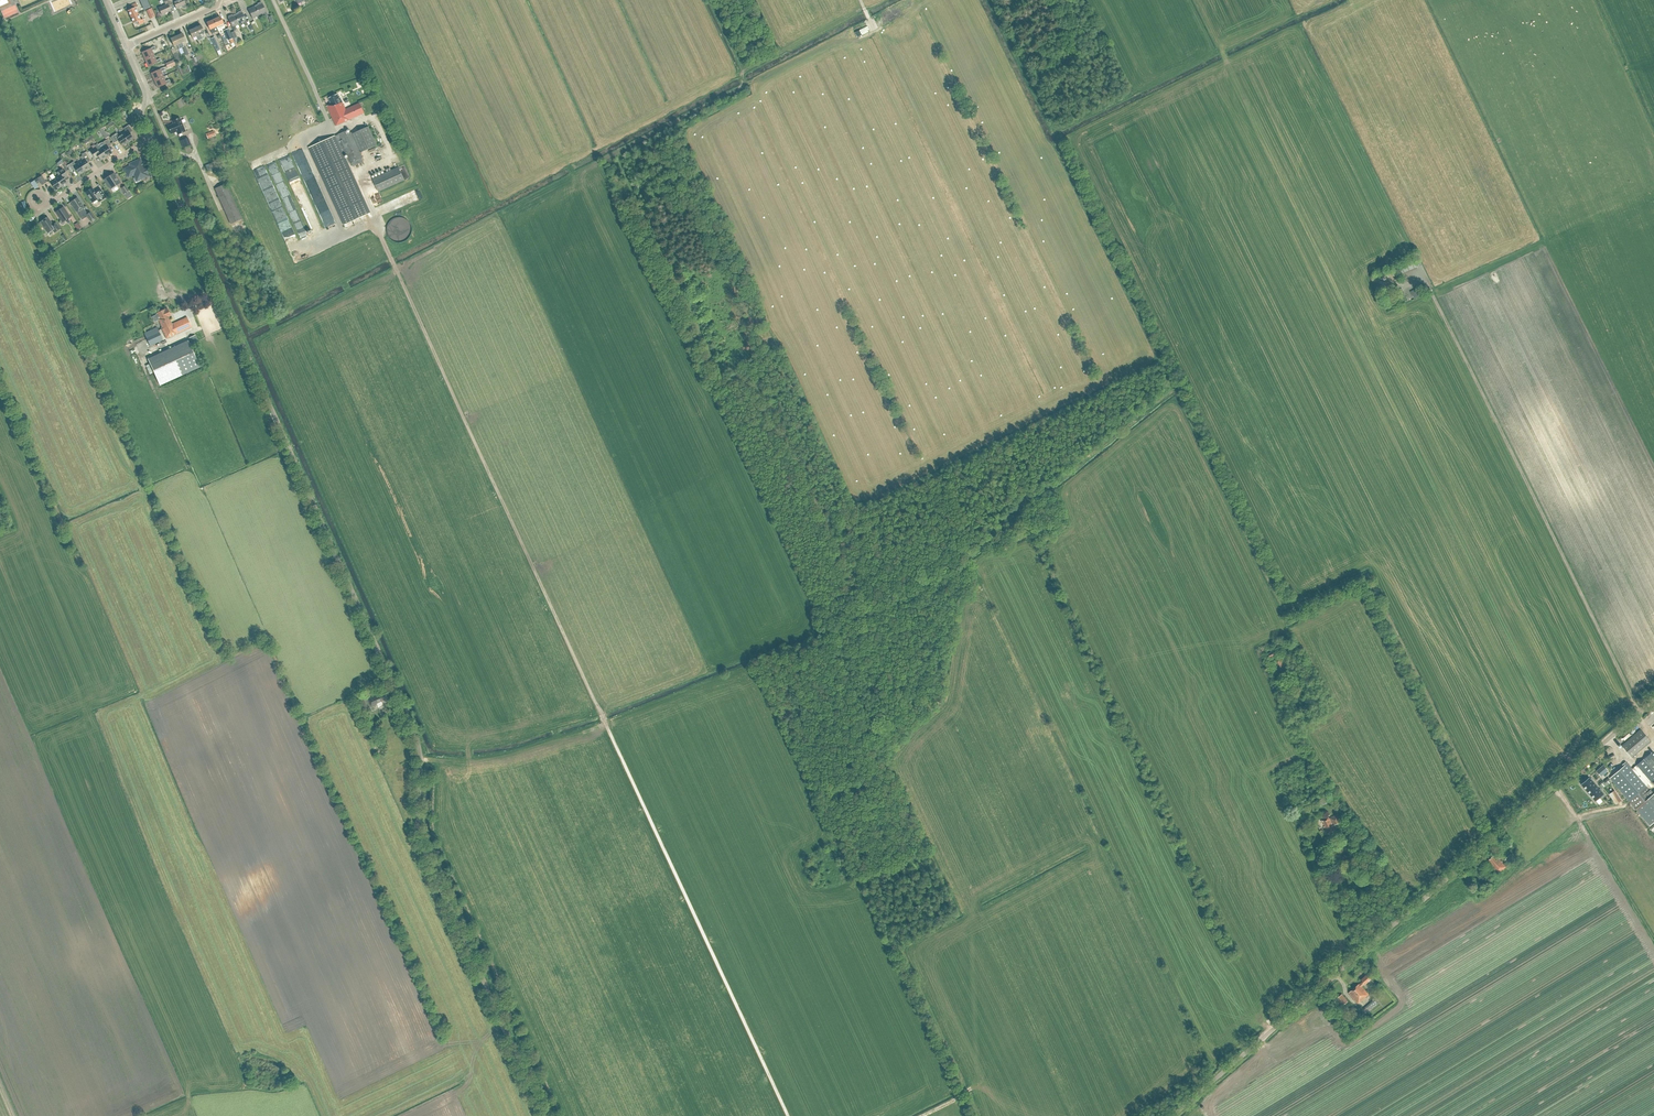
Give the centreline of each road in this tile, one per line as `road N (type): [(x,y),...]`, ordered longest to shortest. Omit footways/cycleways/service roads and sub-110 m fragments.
road 1 (unclassified): [(545,1115),(421,842),(415,734),(150,139)]
road 2 (track): [(969,550),(1177,387),(1280,599),(1300,607),(1365,581),(1489,826)]
road 3 (track): [(710,0),(743,86),(620,150),(620,164),(714,360),(729,380),(755,374),(824,519)]
road 4 (track): [(976,1115),(898,947),(921,922),(833,714),(833,662),(865,645),(869,634),(863,600),(824,519)]
road 5 (unclassified): [(1172,1115),(1653,700)]
road 6 (residential): [(150,139),(48,204)]

